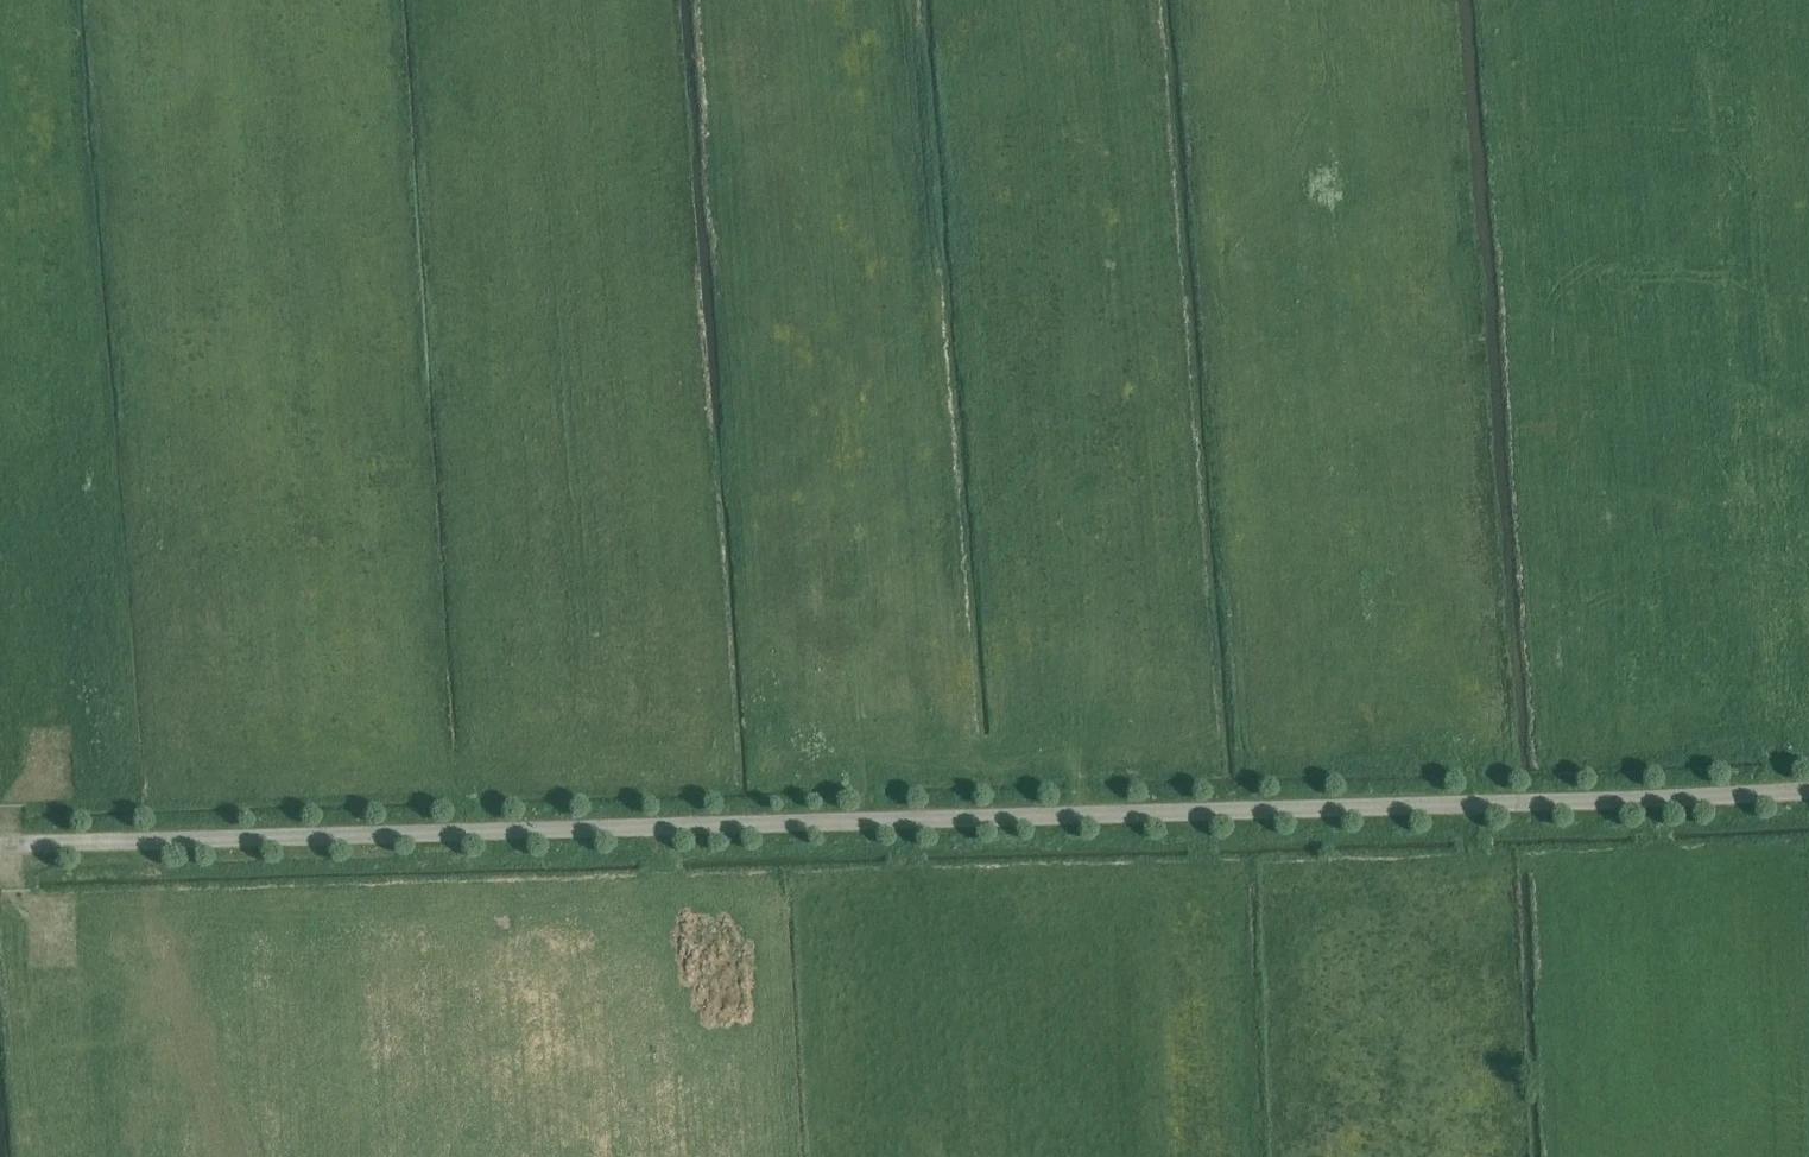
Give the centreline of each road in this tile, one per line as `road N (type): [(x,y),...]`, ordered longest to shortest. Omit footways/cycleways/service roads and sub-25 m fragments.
road 1 (unclassified): [(0,844),(1808,791)]

